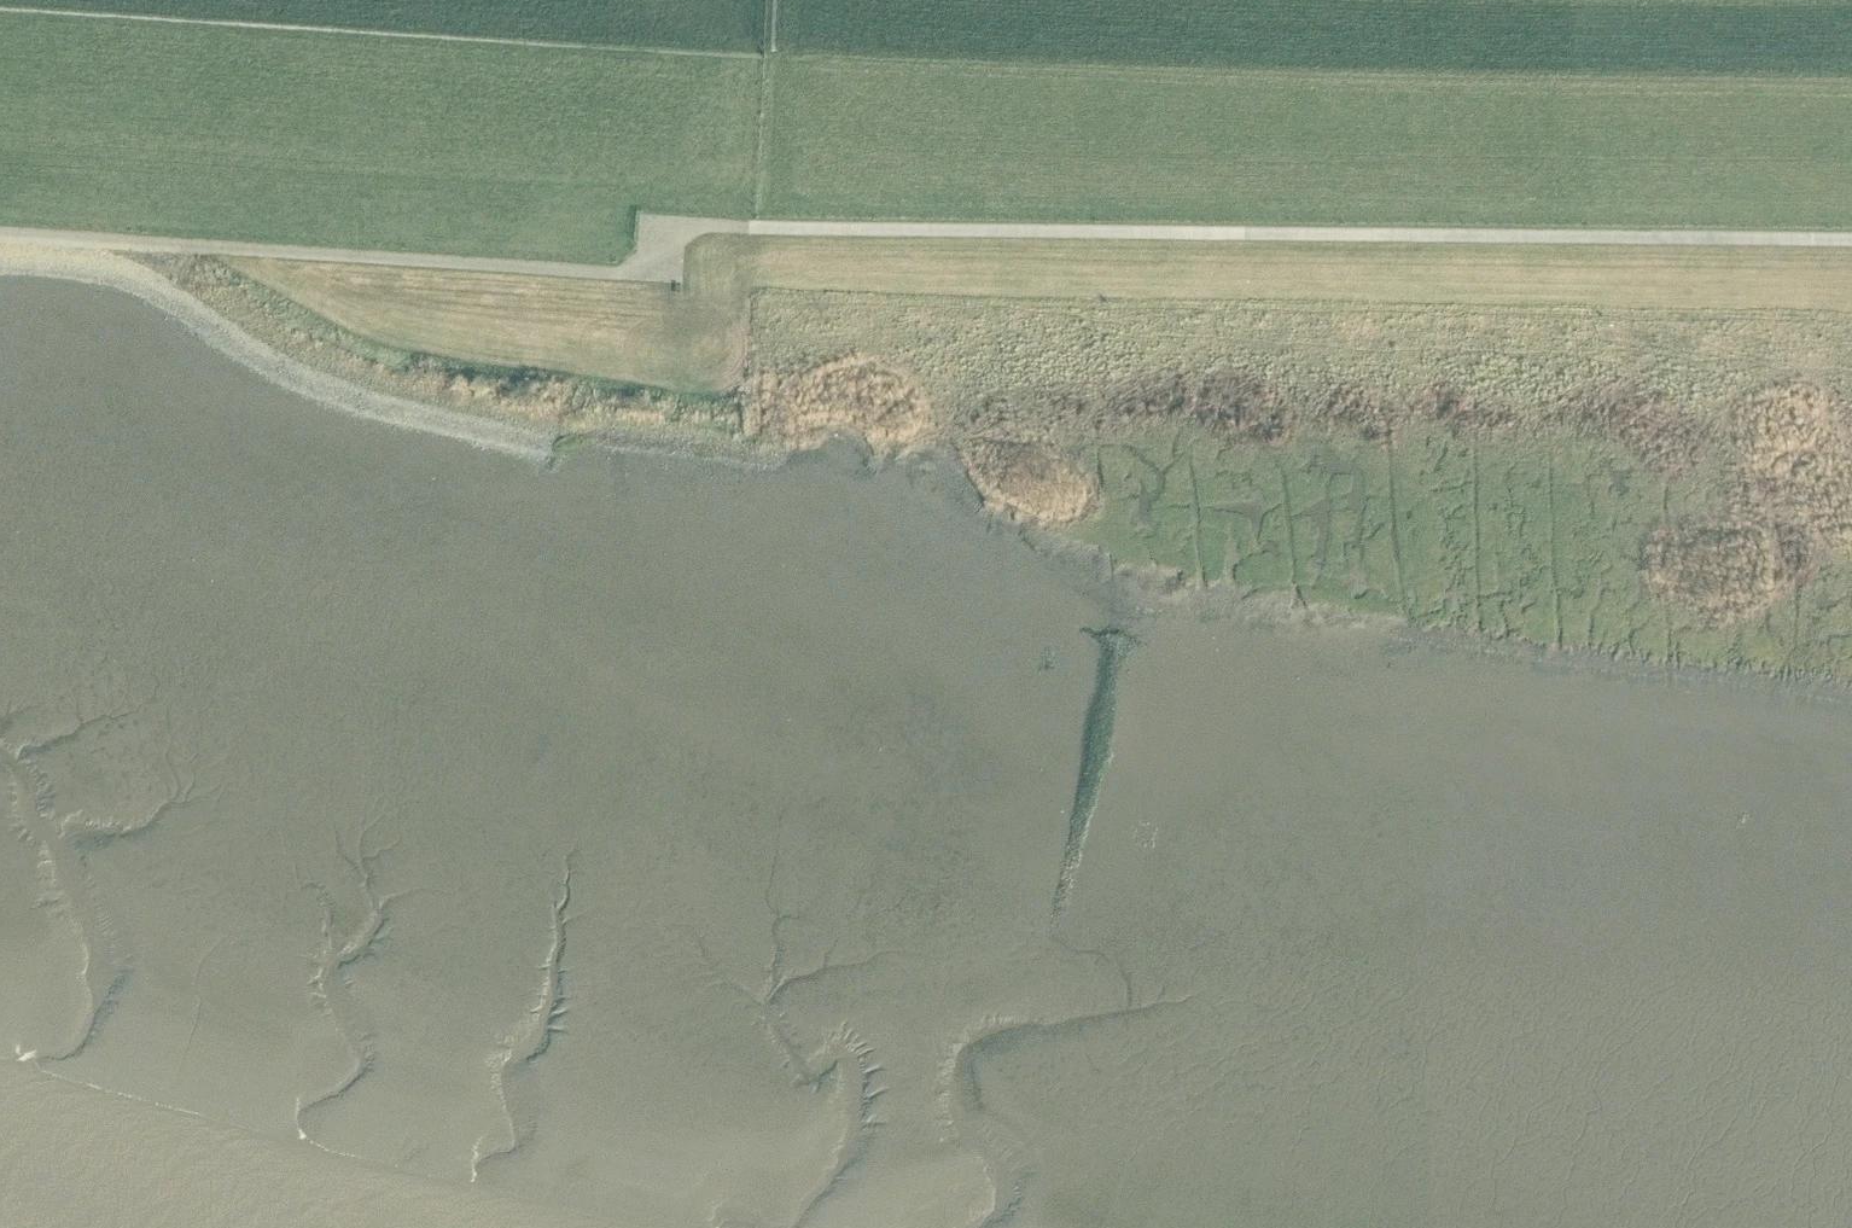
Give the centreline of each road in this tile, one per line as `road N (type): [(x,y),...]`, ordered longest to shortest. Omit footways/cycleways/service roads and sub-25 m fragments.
road 1 (track): [(0,233),(617,272),(709,225),(1851,239)]

